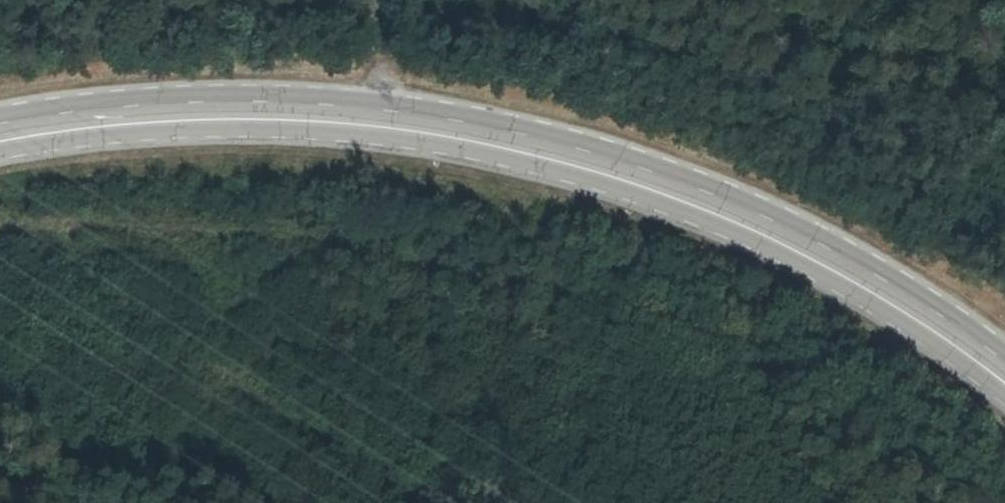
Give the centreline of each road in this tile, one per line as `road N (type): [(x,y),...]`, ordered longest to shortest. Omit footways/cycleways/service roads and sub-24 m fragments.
road 1 (track): [(0,226),(148,223),(279,237),(527,282),(699,327),(805,391),(958,502)]
road 2 (primary): [(19,138),(184,120),(267,121),(509,150),(745,228),(945,338)]
road 3 (track): [(76,222),(84,275),(331,449),(423,502)]

